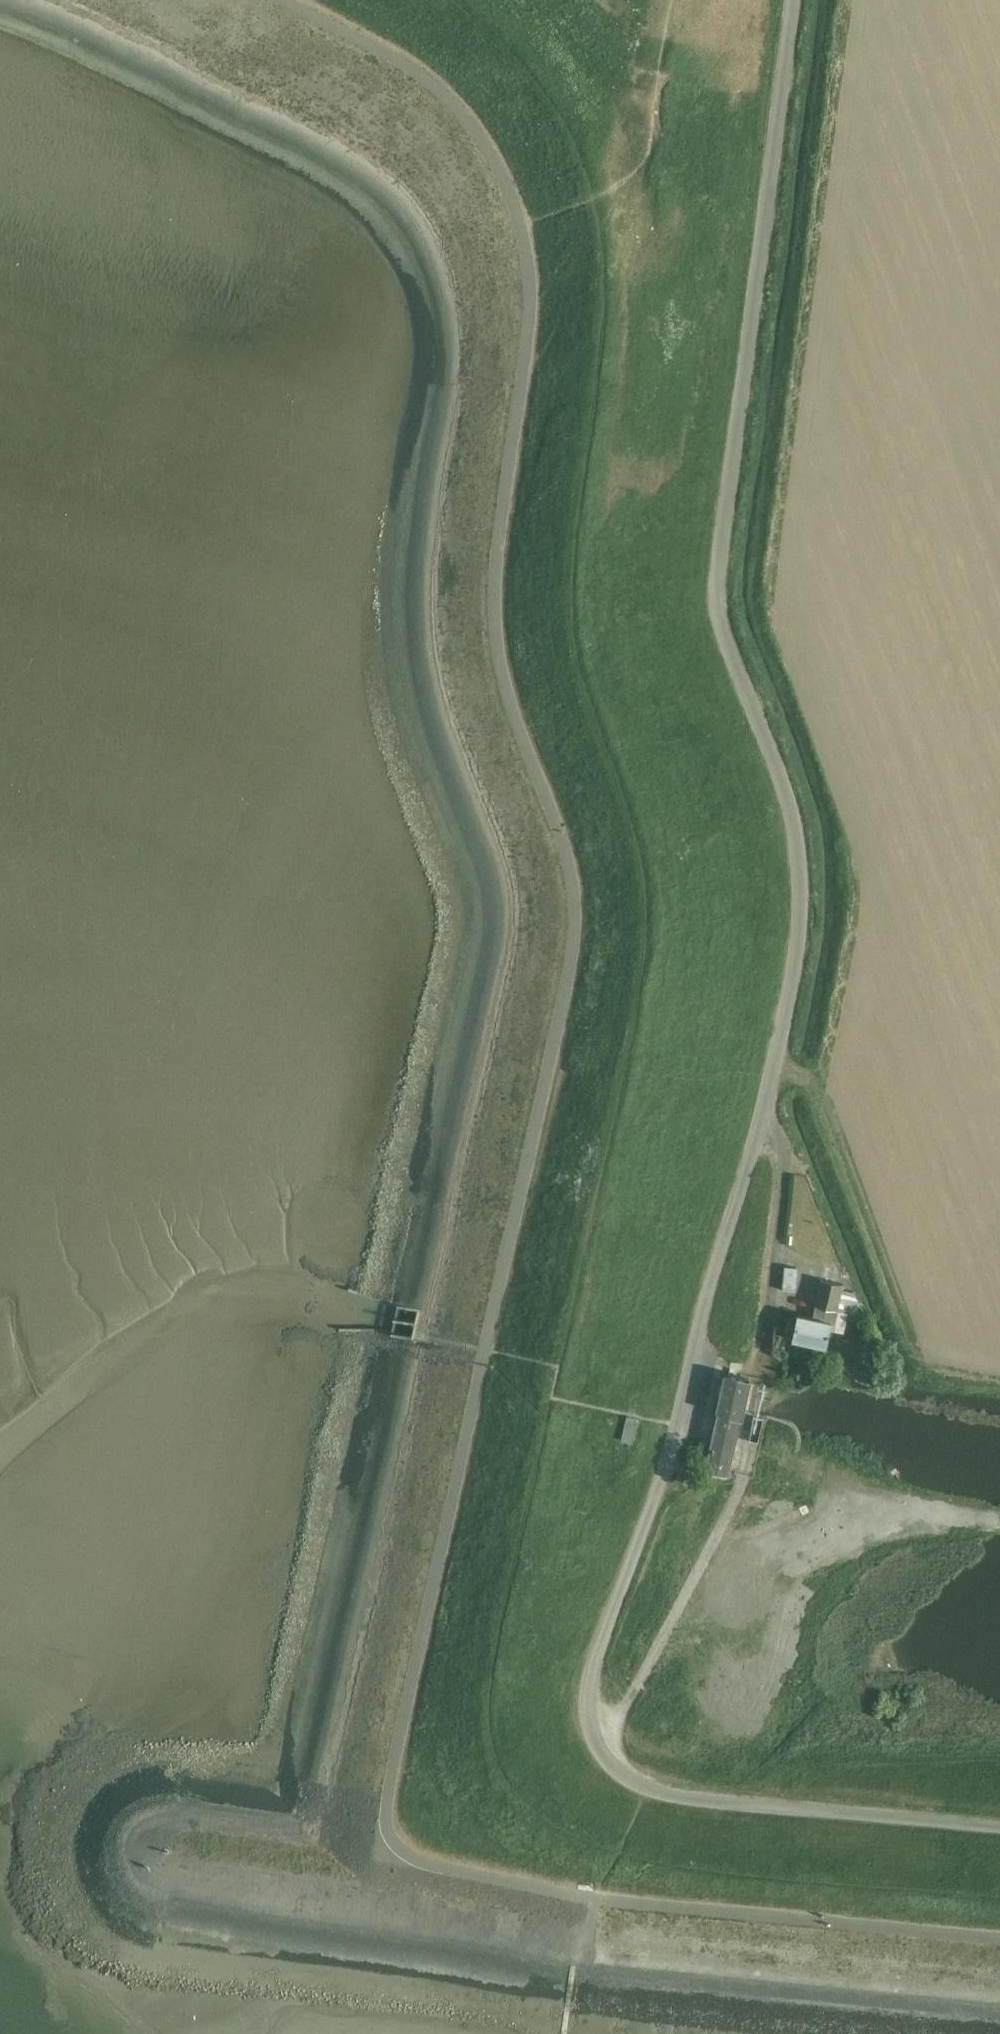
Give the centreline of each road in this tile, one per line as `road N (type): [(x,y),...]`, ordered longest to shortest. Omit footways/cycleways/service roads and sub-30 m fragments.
road 1 (unclassified): [(999,1831),(654,1794),(609,1759),(592,1728),(591,1676),(679,1426),(705,1294),(786,1024),(799,934),(793,813),(725,626),(720,575),(797,0)]

